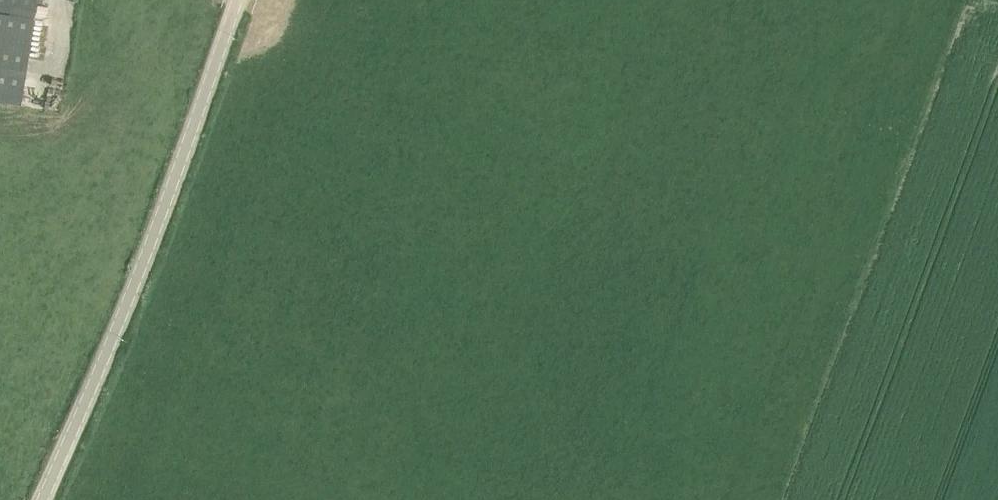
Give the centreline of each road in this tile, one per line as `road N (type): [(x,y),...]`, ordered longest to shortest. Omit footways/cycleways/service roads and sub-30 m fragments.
road 1 (unclassified): [(35,499),(101,360),(236,0)]

